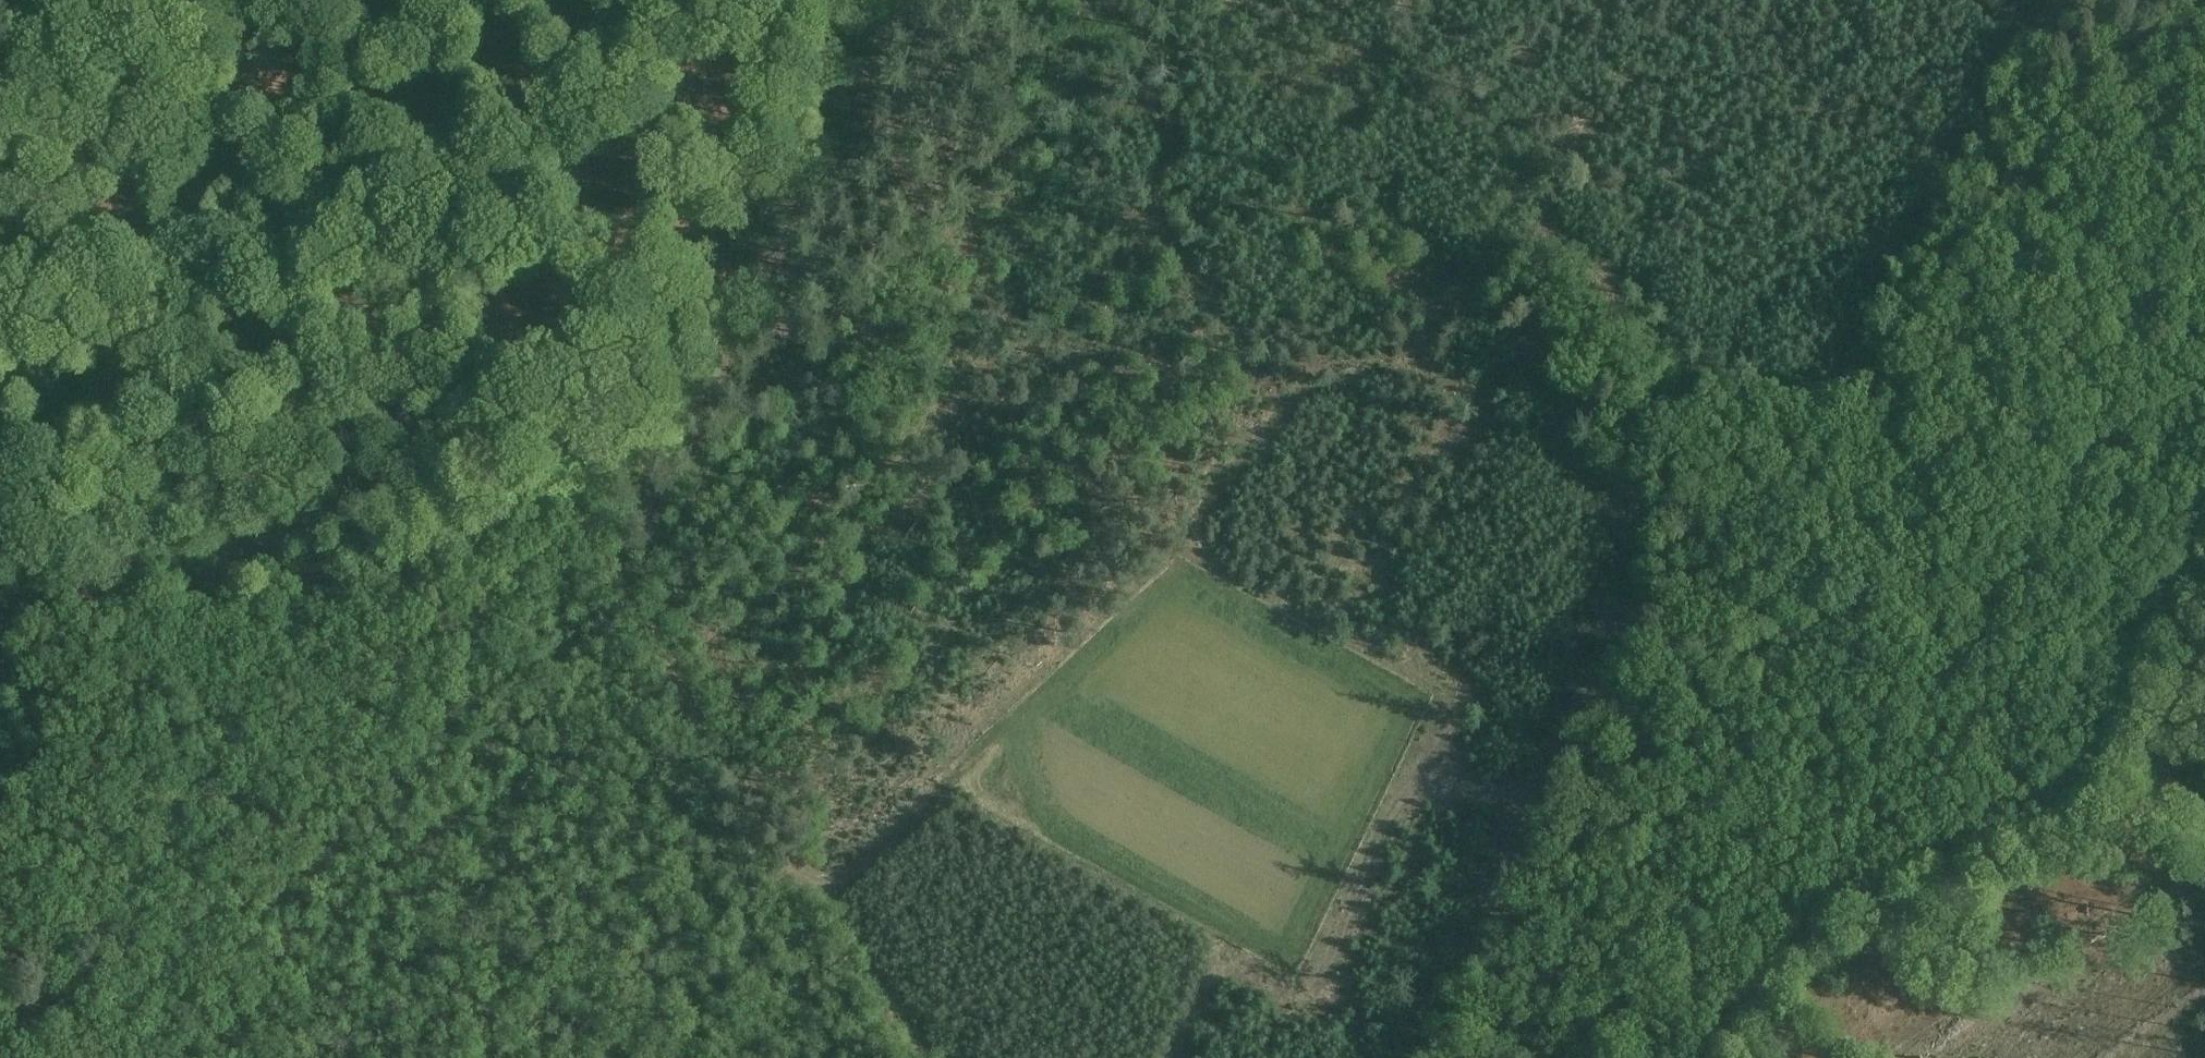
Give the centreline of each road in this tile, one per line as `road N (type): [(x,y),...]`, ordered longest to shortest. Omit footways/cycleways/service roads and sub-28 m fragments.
road 1 (track): [(284,0),(0,82)]

